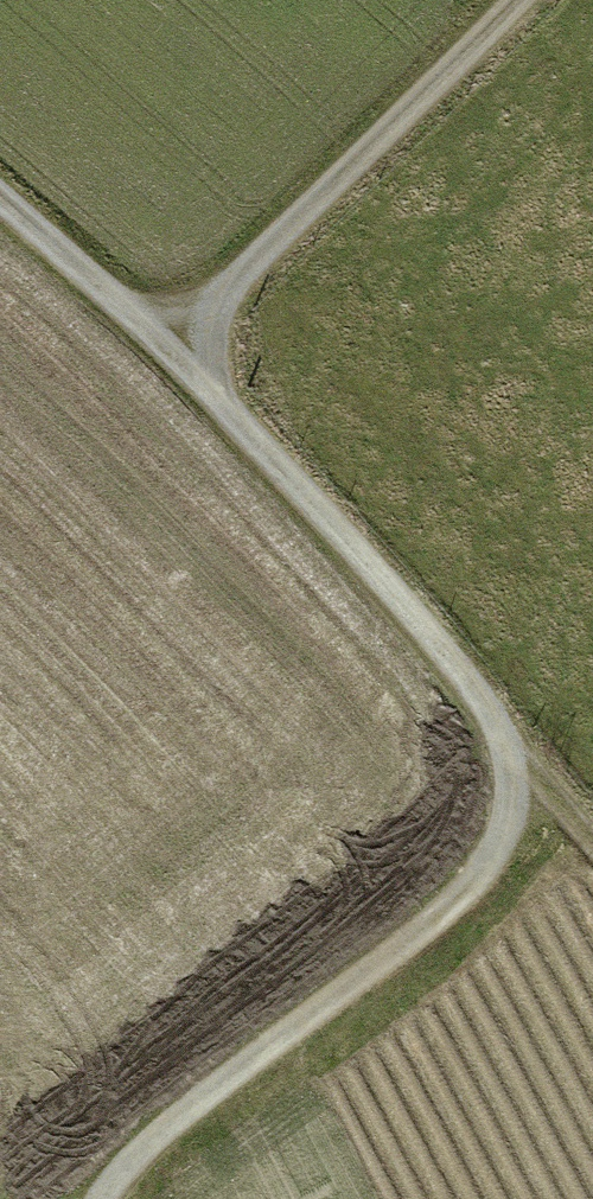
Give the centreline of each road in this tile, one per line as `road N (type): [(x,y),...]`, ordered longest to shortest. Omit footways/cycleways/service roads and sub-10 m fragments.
road 1 (track): [(89,1198),(103,1170),(437,898),(483,849),(502,747),(469,692),(189,355),(0,191)]
road 2 (track): [(529,0),(189,355)]
road 3 (track): [(502,747),(592,853)]

